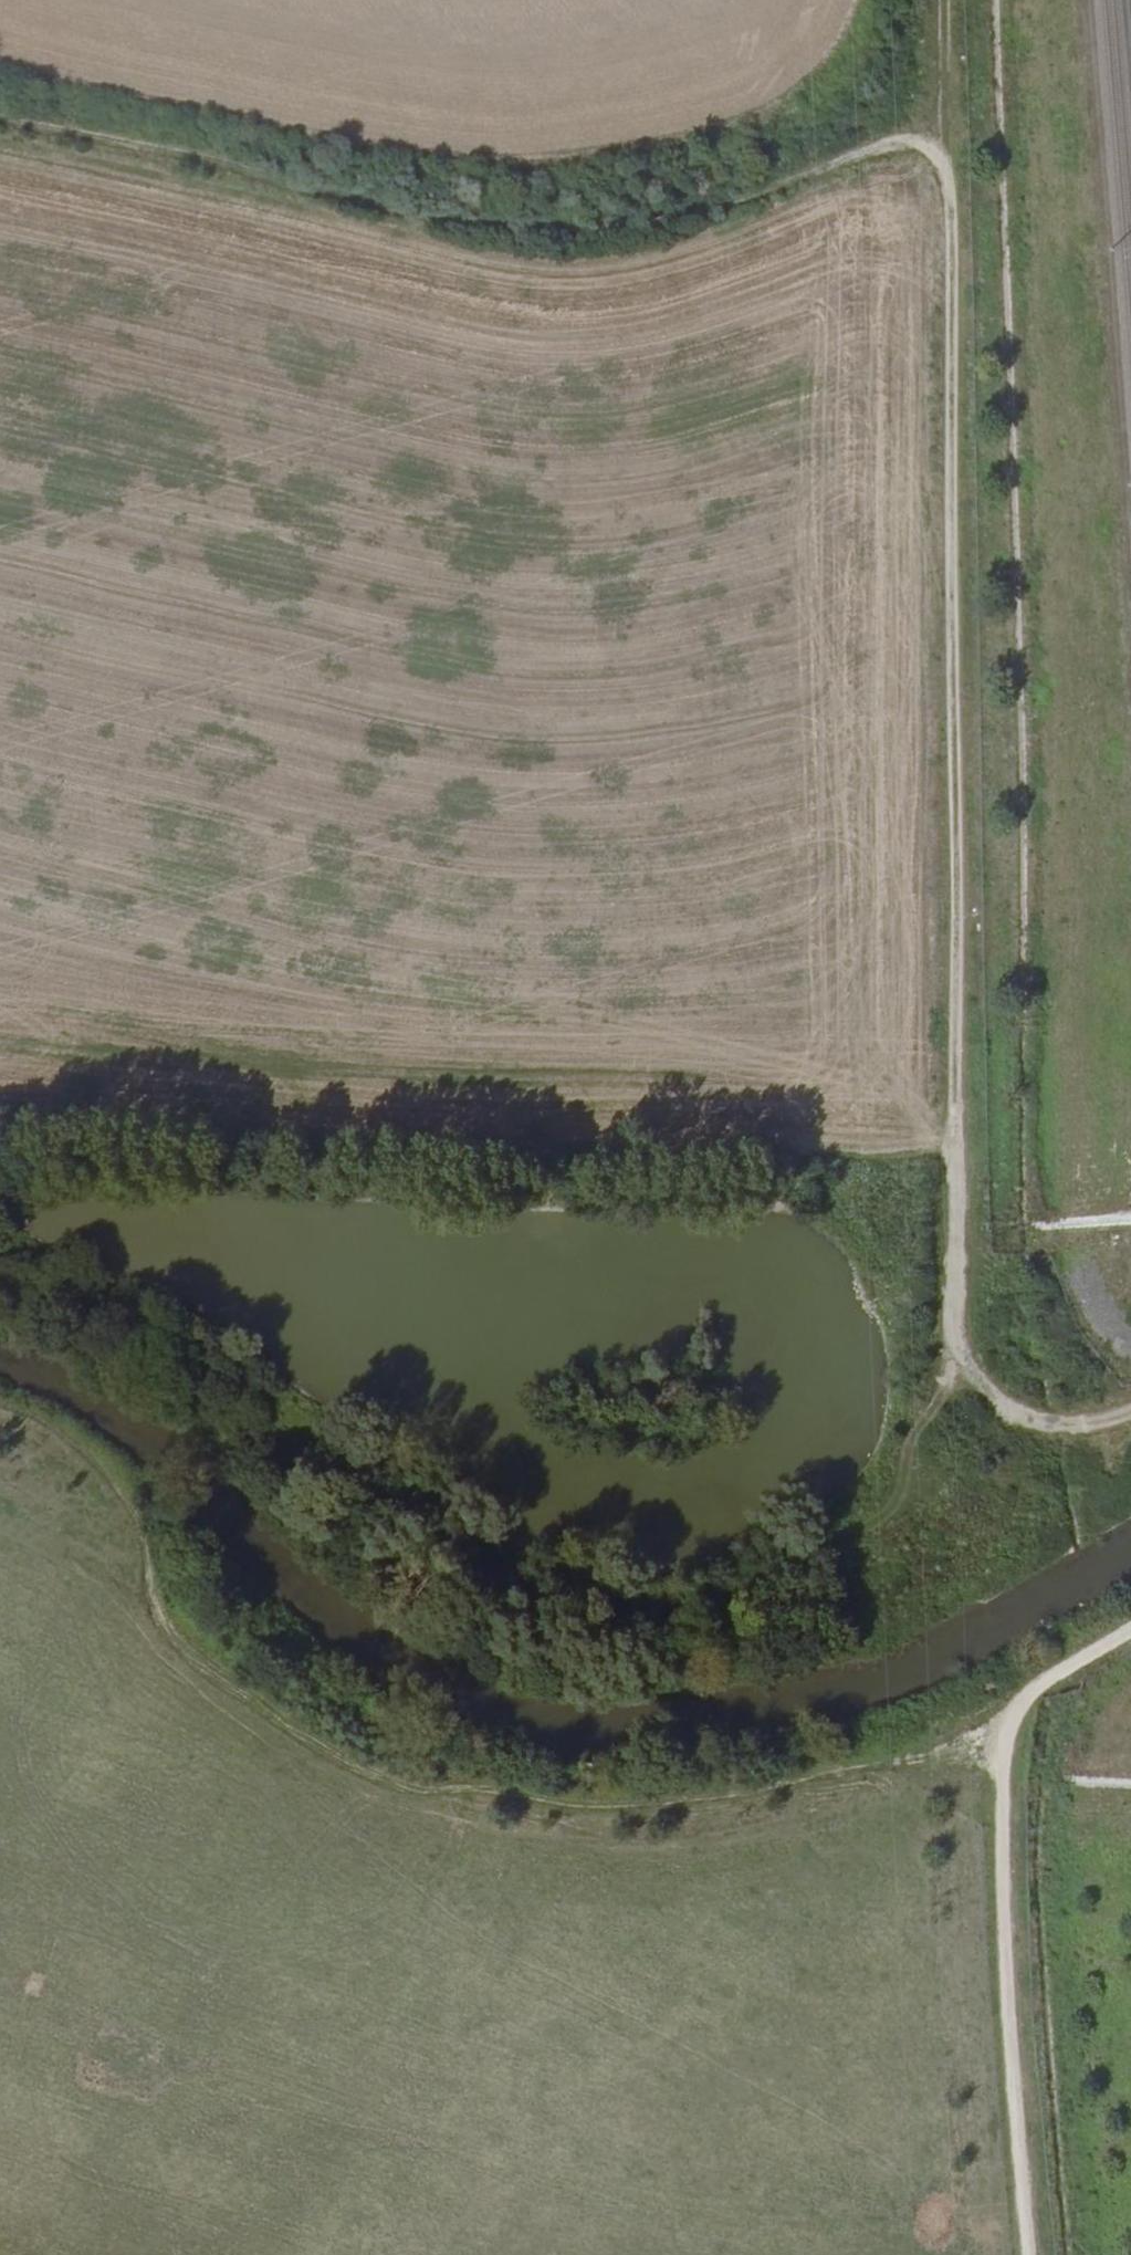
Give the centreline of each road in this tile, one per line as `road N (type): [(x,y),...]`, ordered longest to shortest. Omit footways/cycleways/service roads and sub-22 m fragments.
road 1 (track): [(948,124),(958,232),(961,1351),(990,1397),(1037,1421),(1107,1417),(1130,1406)]
road 2 (track): [(948,124),(721,202),(516,223),(0,117)]
road 3 (track): [(1012,1716),(1002,1798),(1010,2043),(1032,2254)]
road 4 (track): [(1012,1716),(1130,1634)]

